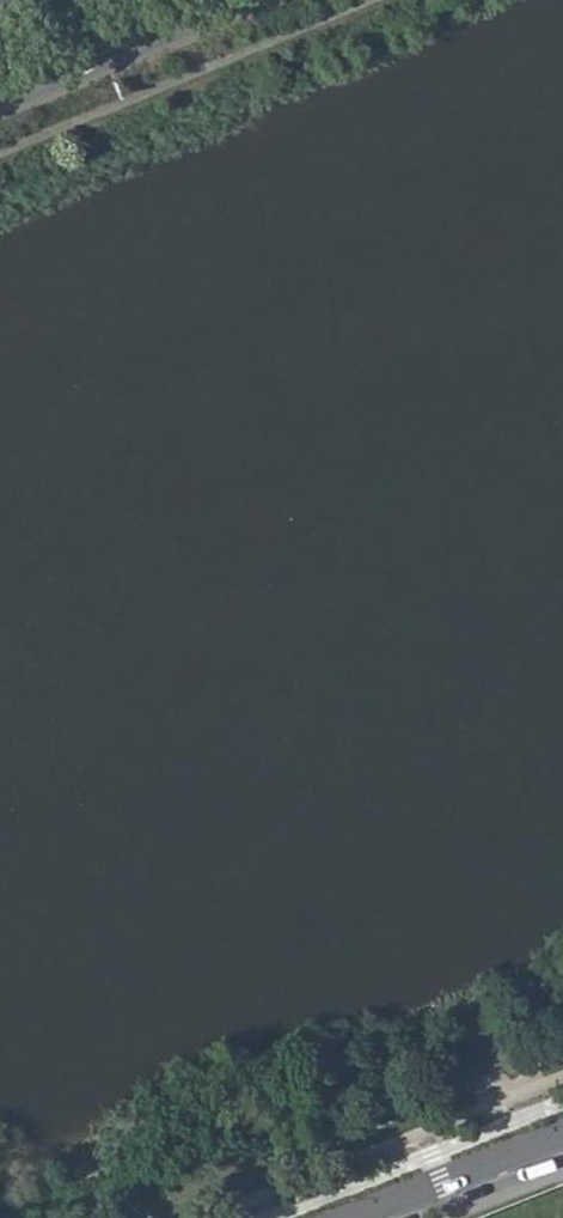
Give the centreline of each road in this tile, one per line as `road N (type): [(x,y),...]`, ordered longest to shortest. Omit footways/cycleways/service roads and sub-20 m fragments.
road 1 (residential): [(348,1217),(562,1130)]
road 2 (primary): [(0,92),(211,0)]

